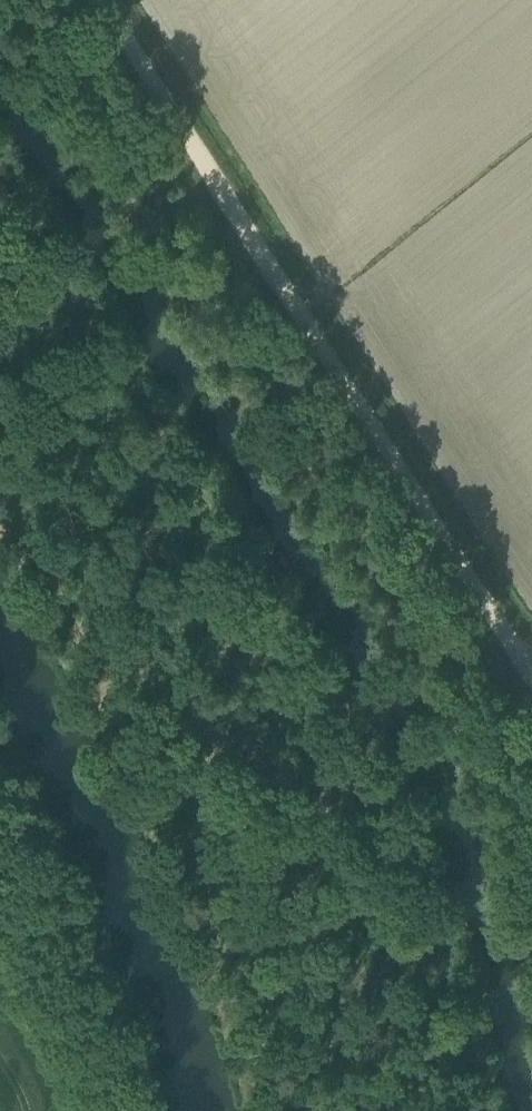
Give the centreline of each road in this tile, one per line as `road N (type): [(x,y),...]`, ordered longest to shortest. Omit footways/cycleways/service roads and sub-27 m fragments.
road 1 (track): [(102,0),(531,670)]

